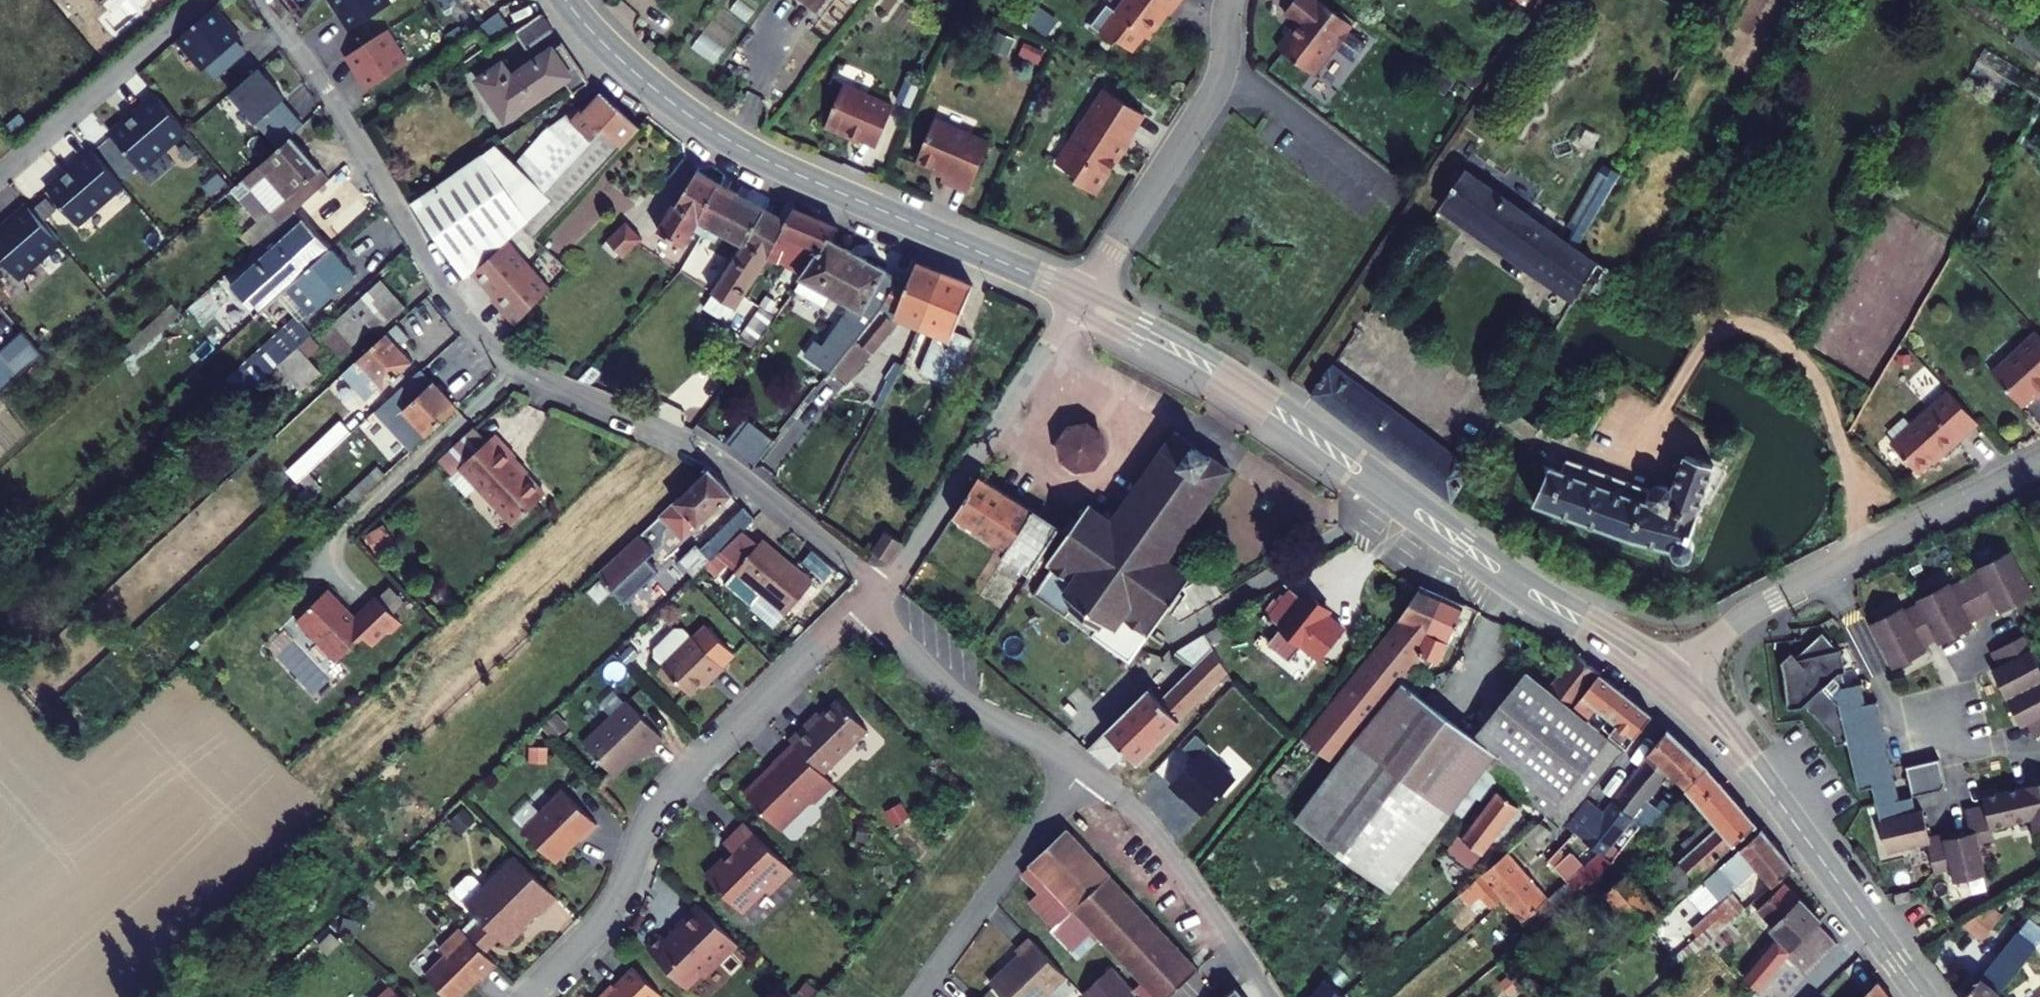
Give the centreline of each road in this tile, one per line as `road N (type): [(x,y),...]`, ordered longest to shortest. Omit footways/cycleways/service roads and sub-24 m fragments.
road 1 (residential): [(881,587),(717,459),(498,353),(437,275),(323,83),(261,0)]
road 2 (tertiary): [(1683,675),(1524,574),(1274,396),(1084,293)]
road 3 (tertiary): [(1075,304),(1248,405),(1665,694)]
road 4 (residential): [(864,601),(668,788),(616,901),(526,996)]
road 5 (tertiary): [(992,258),(729,140),(633,72),(563,0)]
road 6 (residential): [(1683,675),(1748,613),(2039,461)]
road 7 (residential): [(1075,304),(903,566),(881,587)]
road 8 (residential): [(1084,293),(1211,97),(1229,0)]
road 9 (residential): [(1271,996),(1155,826),(1082,768)]
road 10 (residential): [(1082,768),(916,996)]
road 11 (residential): [(1082,768),(954,696),(864,601)]
road 12 (residential): [(200,0),(0,174)]
road 13 (tertiary): [(1782,807),(1922,996)]
road 14 (tertiary): [(1782,807),(1730,722),(1683,675)]
road 15 (tertiary): [(1665,694),(1782,807)]

